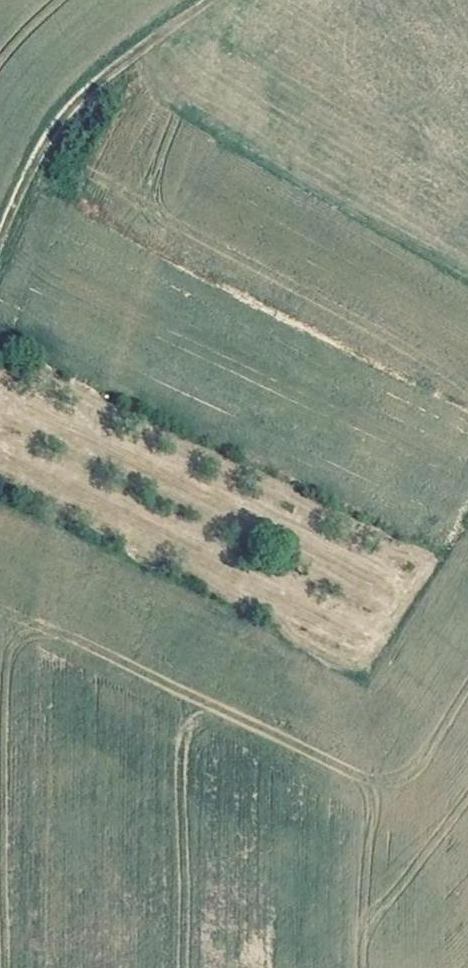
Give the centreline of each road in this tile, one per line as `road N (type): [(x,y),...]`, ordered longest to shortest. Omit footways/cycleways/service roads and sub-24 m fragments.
road 1 (track): [(210,0),(107,75),(59,122),(0,238)]

